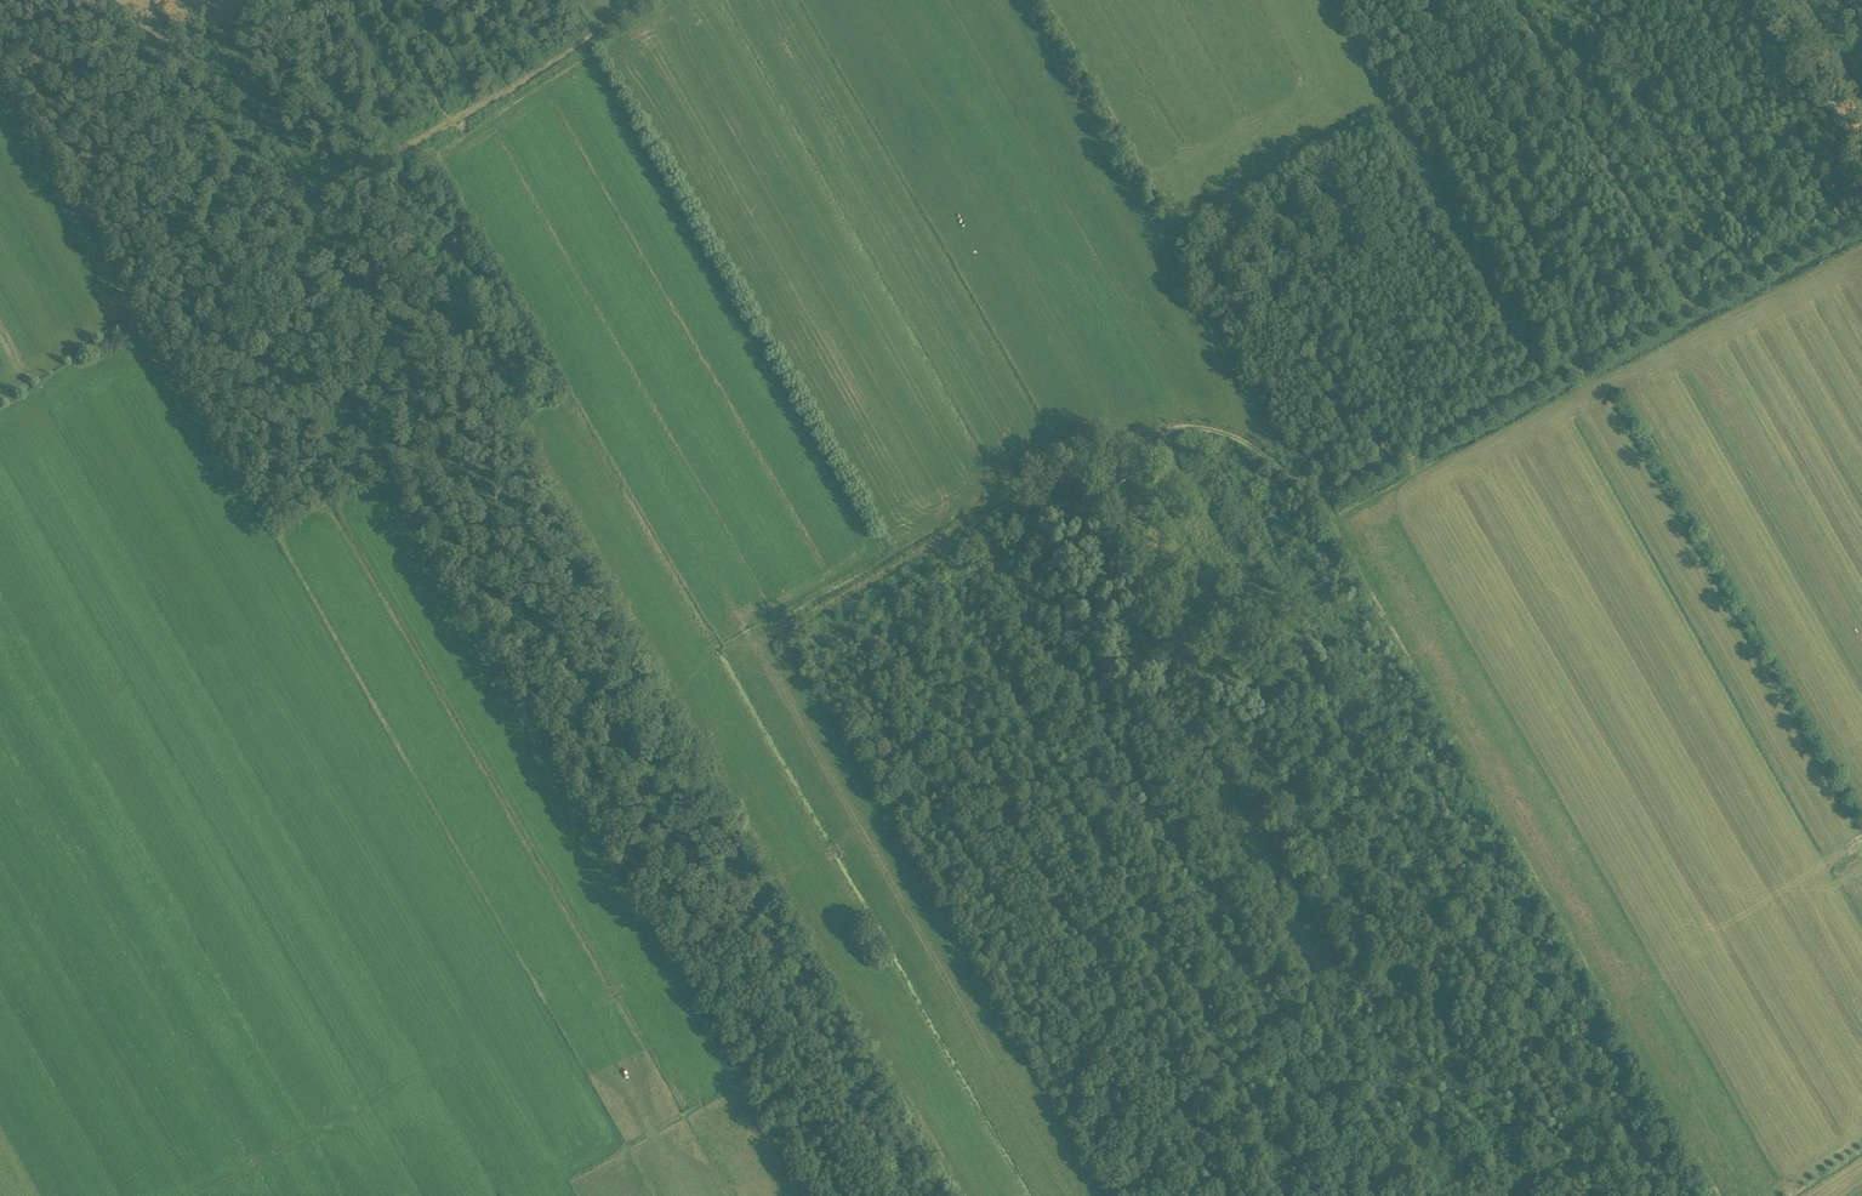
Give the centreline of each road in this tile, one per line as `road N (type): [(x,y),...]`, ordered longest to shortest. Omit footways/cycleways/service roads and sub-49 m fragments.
road 1 (unclassified): [(1861,157),(1771,0)]

